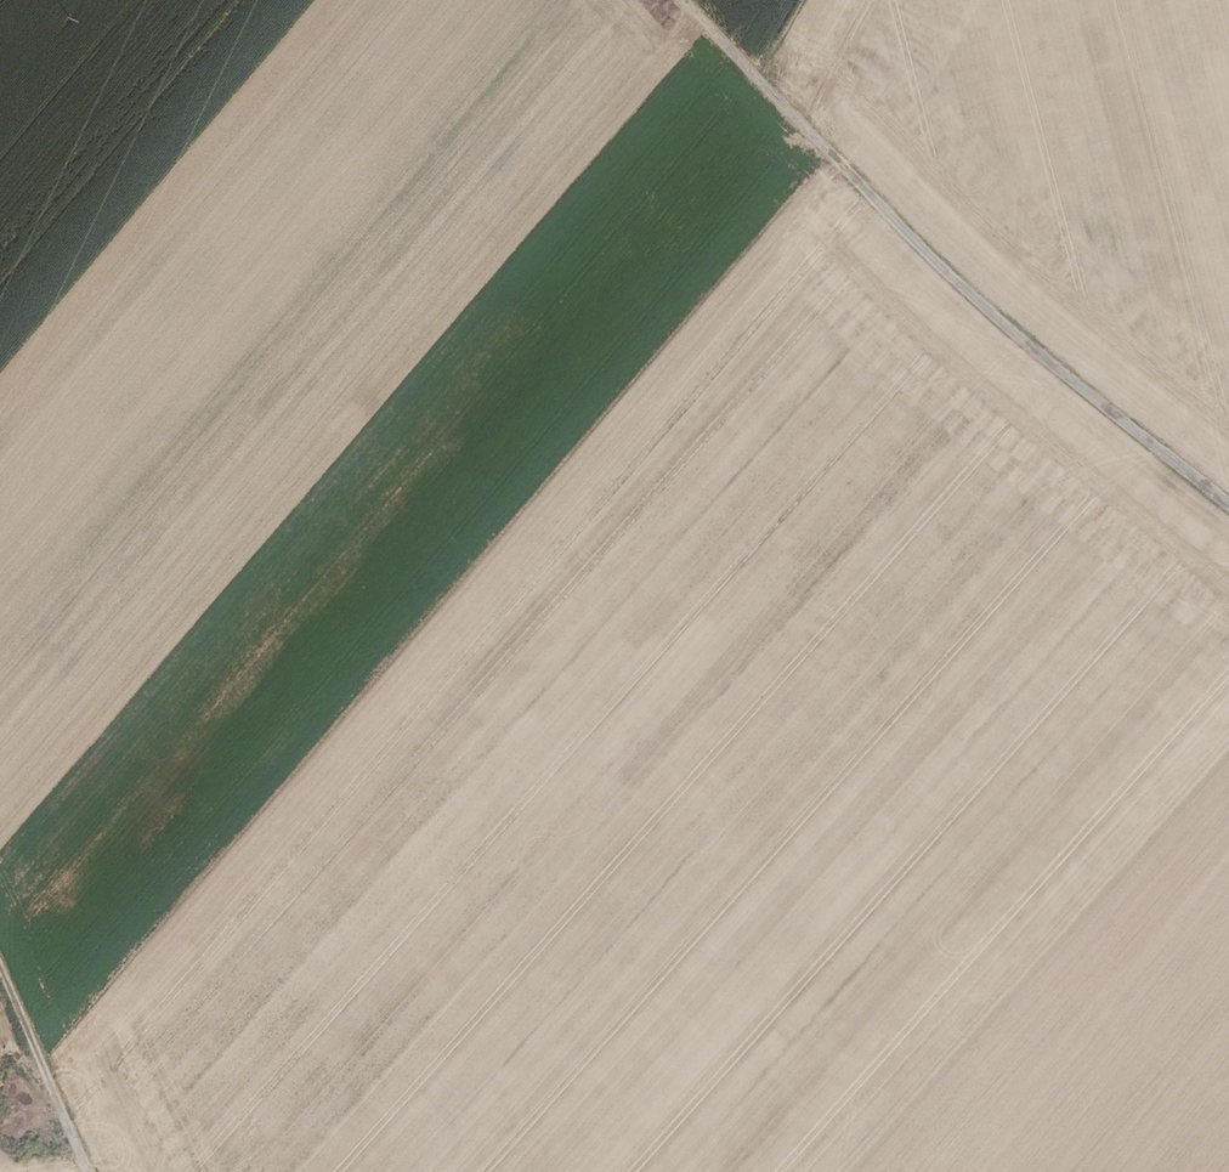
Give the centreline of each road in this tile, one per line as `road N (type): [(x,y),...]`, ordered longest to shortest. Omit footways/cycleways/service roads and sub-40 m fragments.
road 1 (track): [(686,0),(957,288),(1228,507)]
road 2 (track): [(0,989),(76,1171)]

